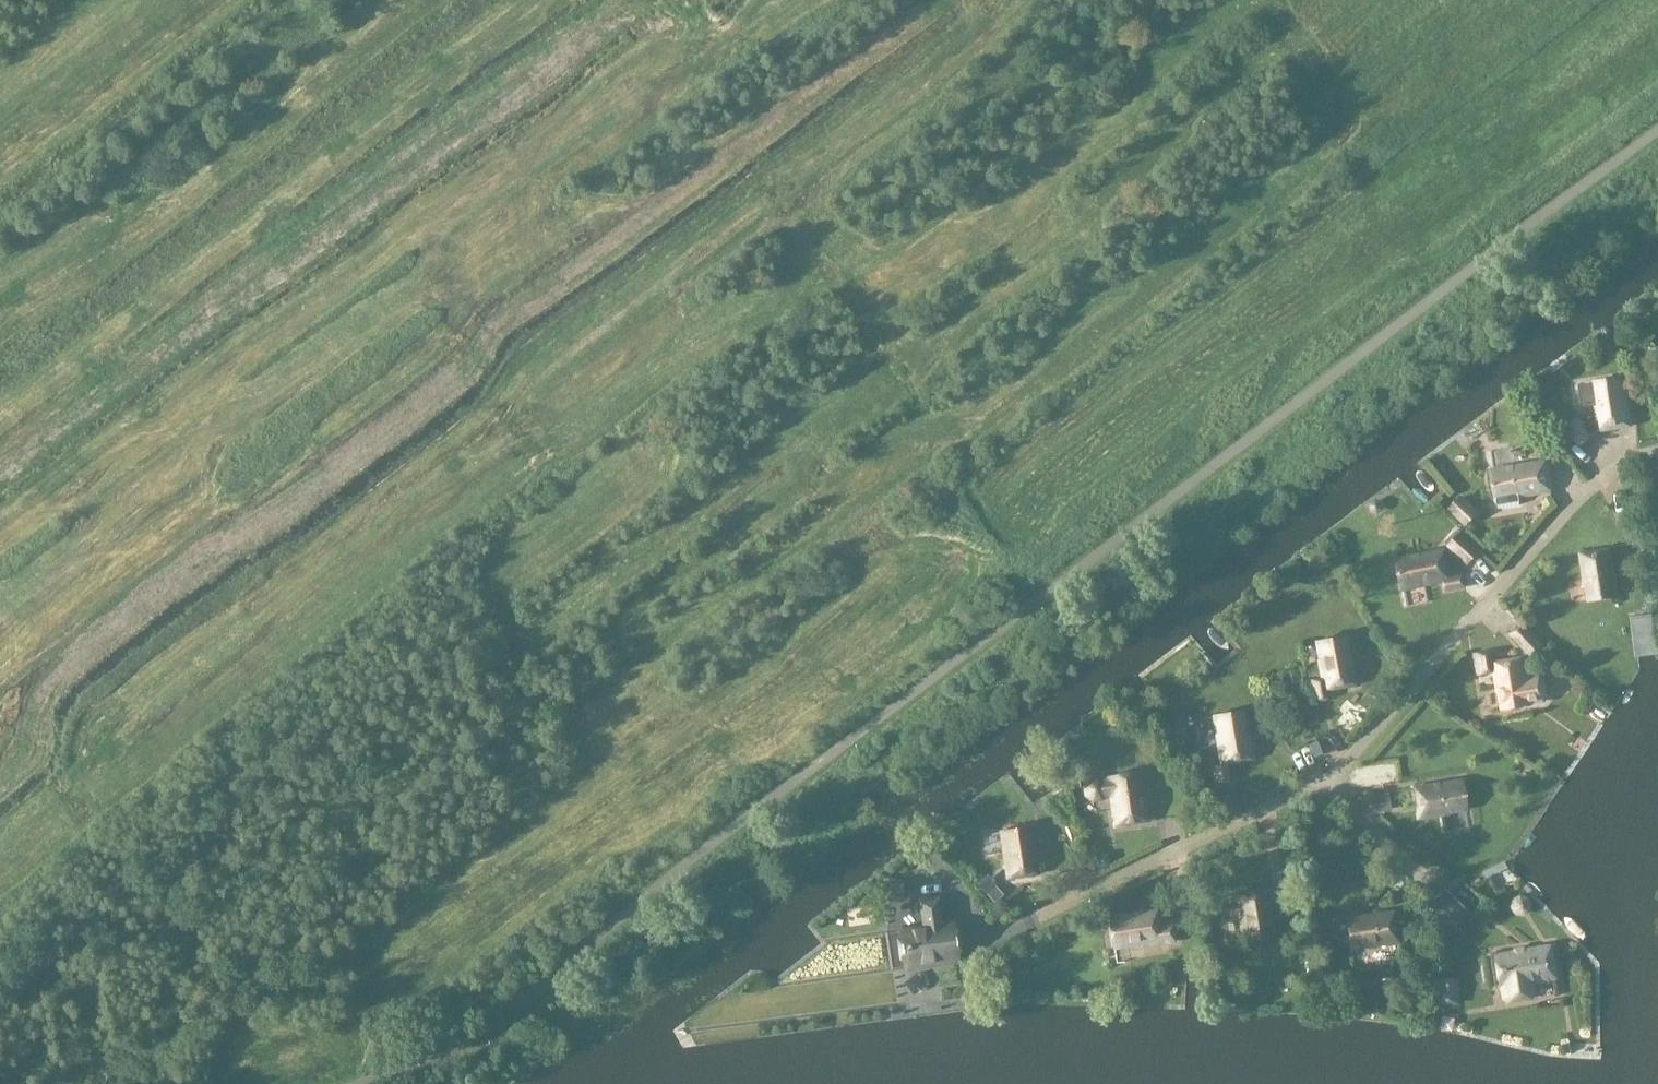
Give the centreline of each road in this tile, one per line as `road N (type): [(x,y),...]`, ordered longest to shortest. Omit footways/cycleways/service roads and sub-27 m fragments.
road 1 (residential): [(1331,777),(1577,500),(1625,463),(1657,452)]
road 2 (residential): [(1036,917),(1331,777)]

